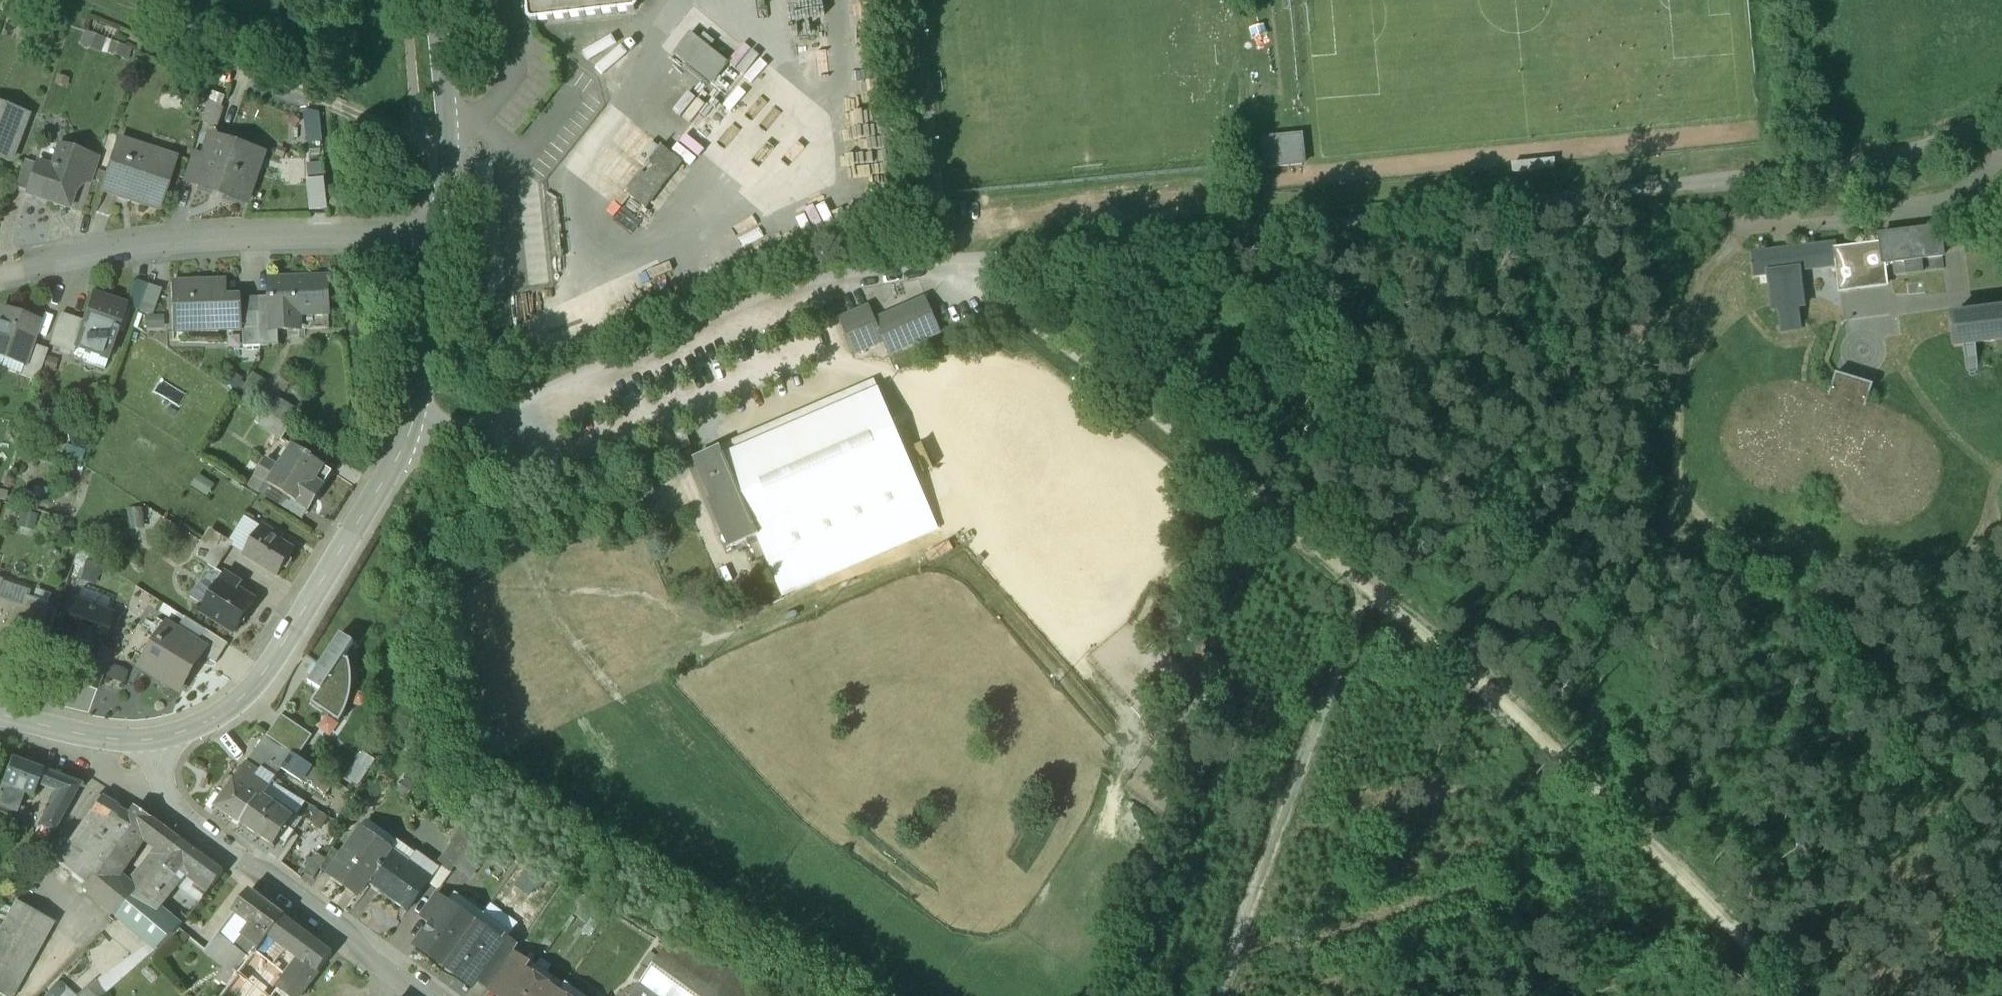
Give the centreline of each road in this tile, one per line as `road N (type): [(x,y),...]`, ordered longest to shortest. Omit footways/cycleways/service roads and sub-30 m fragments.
road 1 (track): [(1818,995),(1629,802),(1348,576)]
road 2 (track): [(1348,576),(969,273)]
road 3 (residential): [(444,248),(167,243),(0,277)]
road 4 (track): [(1220,995),(1348,576)]
road 5 (track): [(447,158),(64,0)]
road 6 (residential): [(156,738),(172,804),(191,827),(422,995)]
road 7 (residential): [(156,738),(201,724),(248,692),(356,525)]
road 8 (unclassified): [(444,248),(448,164),(430,0)]
road 9 (unclassified): [(407,439),(426,384),(444,248)]
road 10 (residential): [(0,715),(97,737),(156,738)]
road 11 (track): [(1870,179),(2001,151)]

